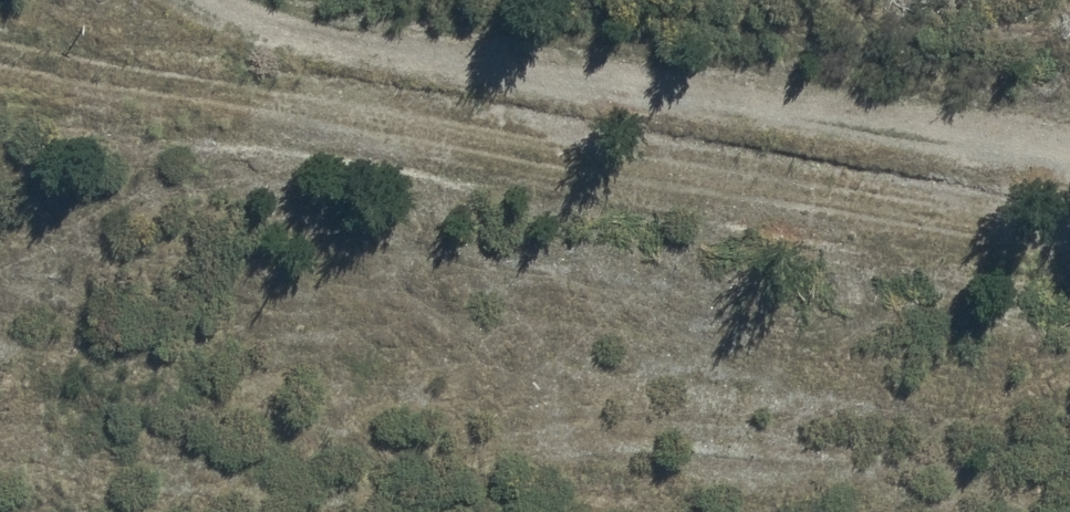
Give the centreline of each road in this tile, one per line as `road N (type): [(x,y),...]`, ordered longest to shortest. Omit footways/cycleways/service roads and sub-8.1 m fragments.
road 1 (track): [(1069,243),(0,58)]
road 2 (track): [(1069,179),(263,32),(218,0)]

